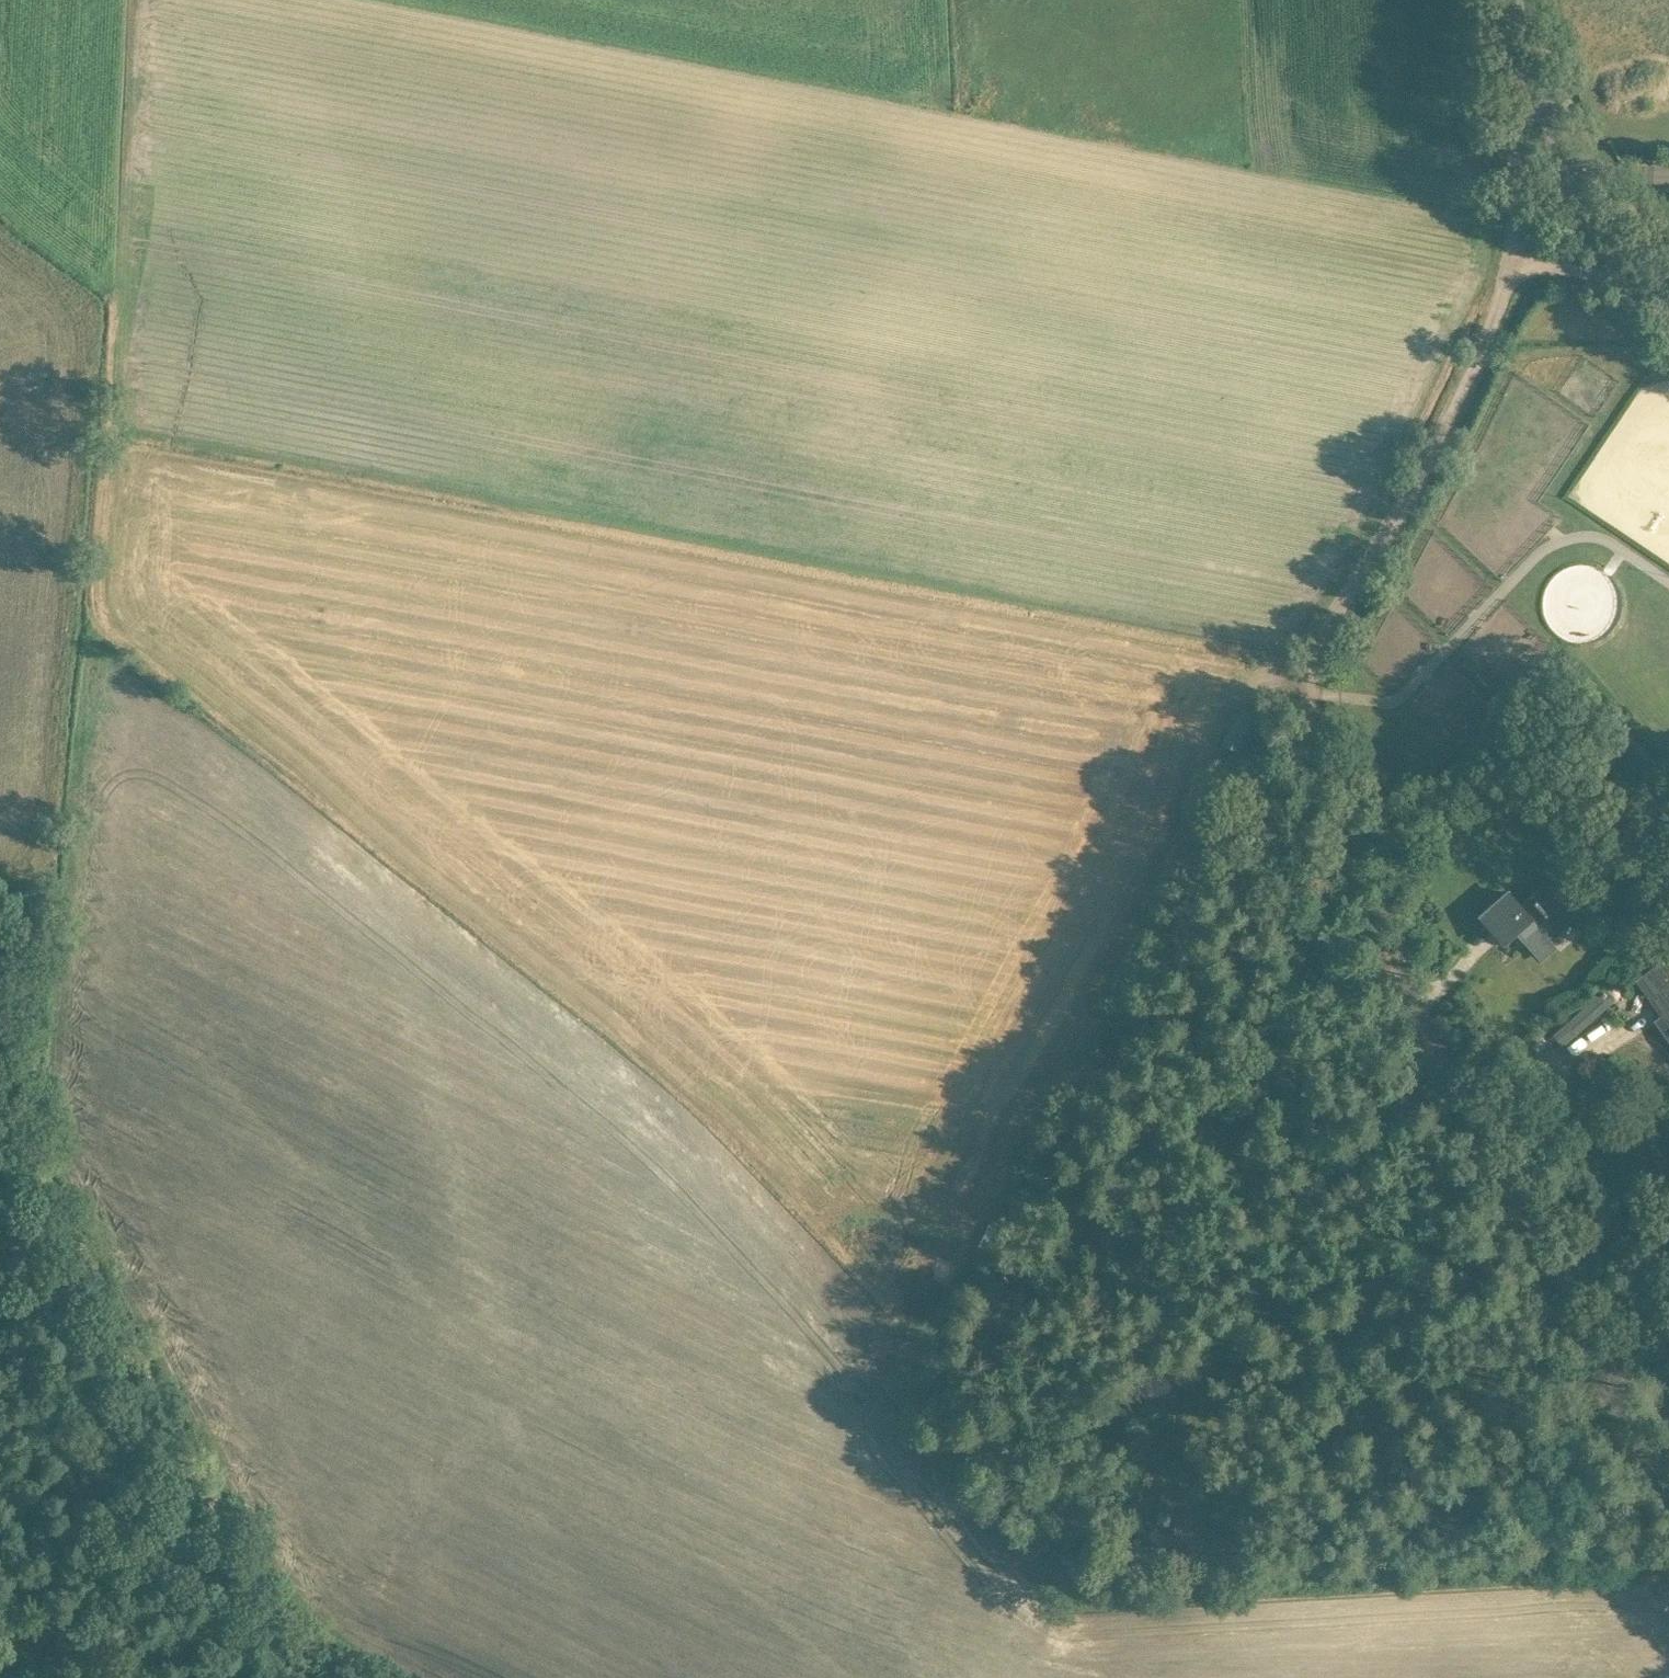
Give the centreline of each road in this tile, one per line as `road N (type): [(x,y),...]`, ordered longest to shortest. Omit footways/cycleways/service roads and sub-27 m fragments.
road 1 (track): [(1668,1499),(1403,962),(1331,746),(1323,659),(1525,256),(1544,96)]
road 2 (unclassified): [(1668,303),(1544,96),(1516,0)]
road 3 (track): [(1525,256),(1589,279),(1647,273)]

